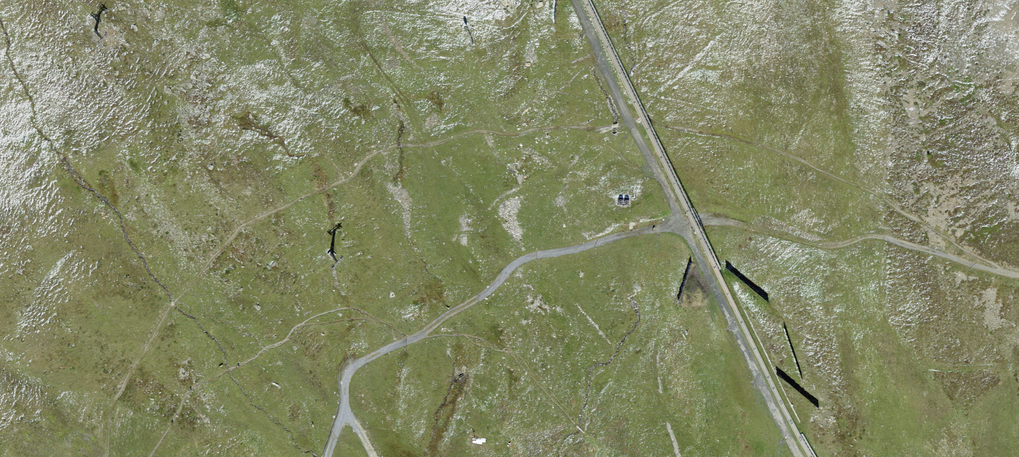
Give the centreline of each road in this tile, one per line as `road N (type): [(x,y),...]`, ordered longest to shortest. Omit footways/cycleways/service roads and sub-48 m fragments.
road 1 (track): [(529,0),(503,24),(369,6),(358,16),(362,41),(427,145)]
road 2 (track): [(680,224),(713,217),(818,247),(907,239),(1002,270)]
road 3 (track): [(414,340),(532,257),(680,224)]
road 4 (track): [(802,456),(680,224)]
road 5 (track): [(680,224),(574,0)]

